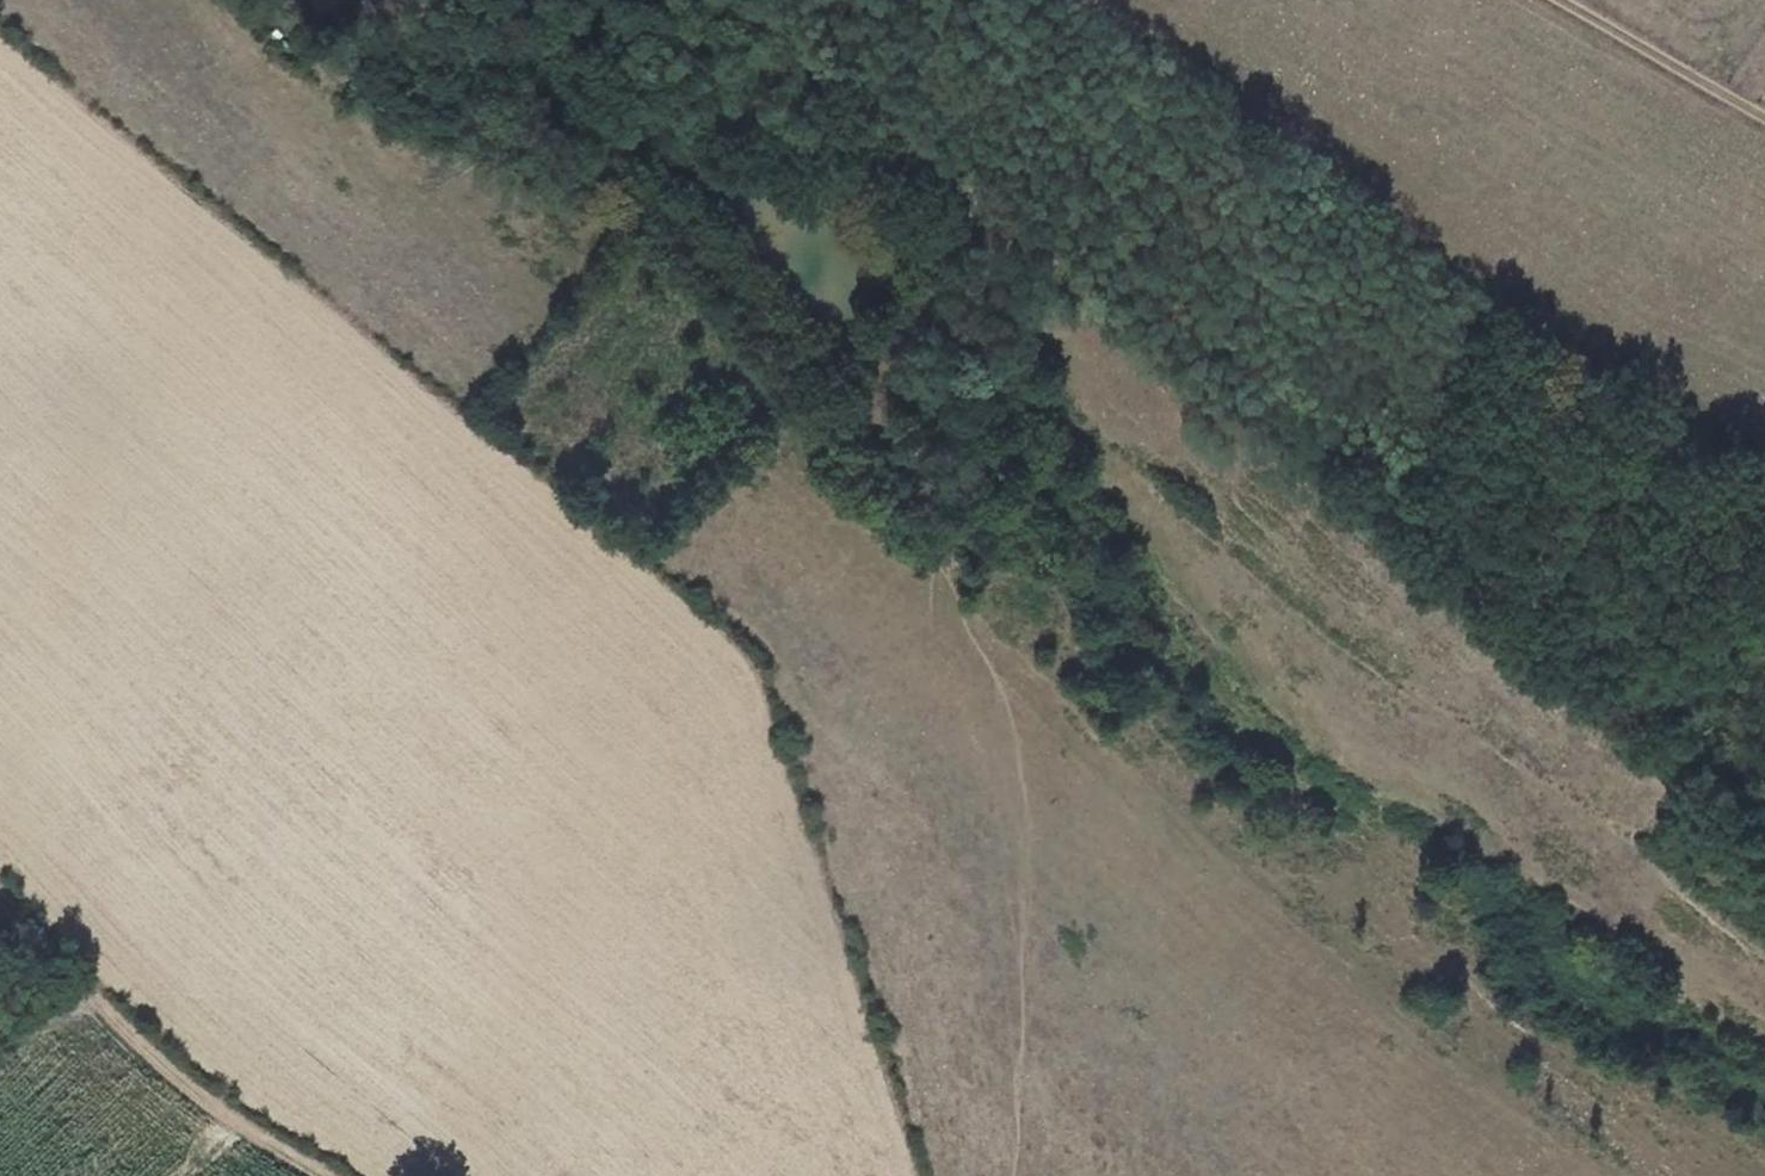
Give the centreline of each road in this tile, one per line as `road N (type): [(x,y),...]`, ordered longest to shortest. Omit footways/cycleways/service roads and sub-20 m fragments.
road 1 (track): [(330,1175),(158,1062),(0,893)]
road 2 (track): [(1764,116),(1563,0)]

